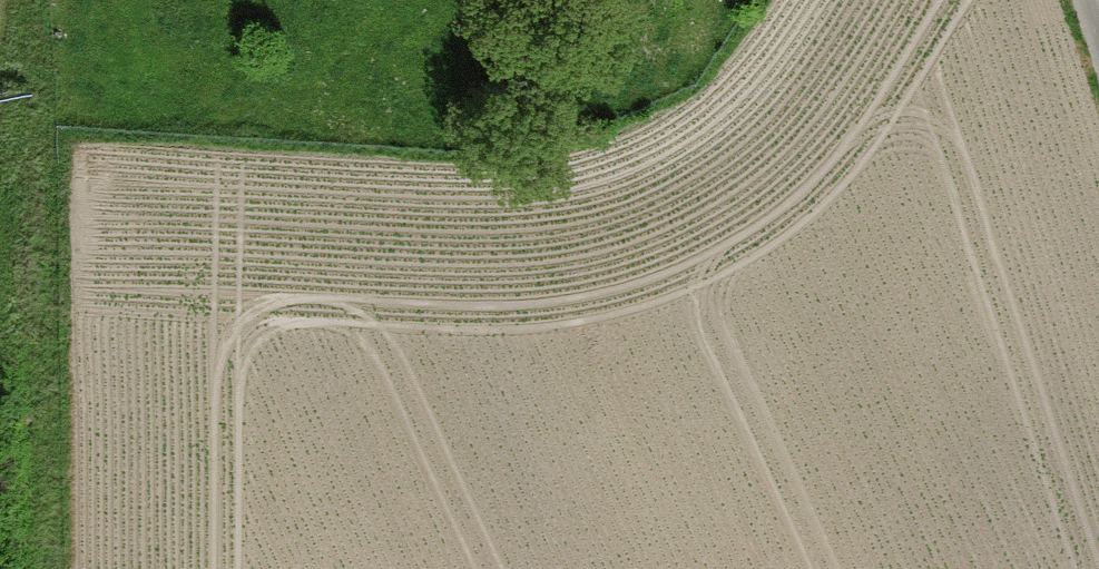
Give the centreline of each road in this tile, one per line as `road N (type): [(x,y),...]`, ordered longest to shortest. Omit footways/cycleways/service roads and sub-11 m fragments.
road 1 (motorway): [(315,568),(384,515),(586,406),(730,271),(823,99),(845,0)]
road 2 (motorway): [(638,0),(594,106),(502,210),(377,300),(242,340),(93,337),(0,307)]
road 3 (secondary): [(591,0),(562,33),(382,124),(151,125),(0,99)]

